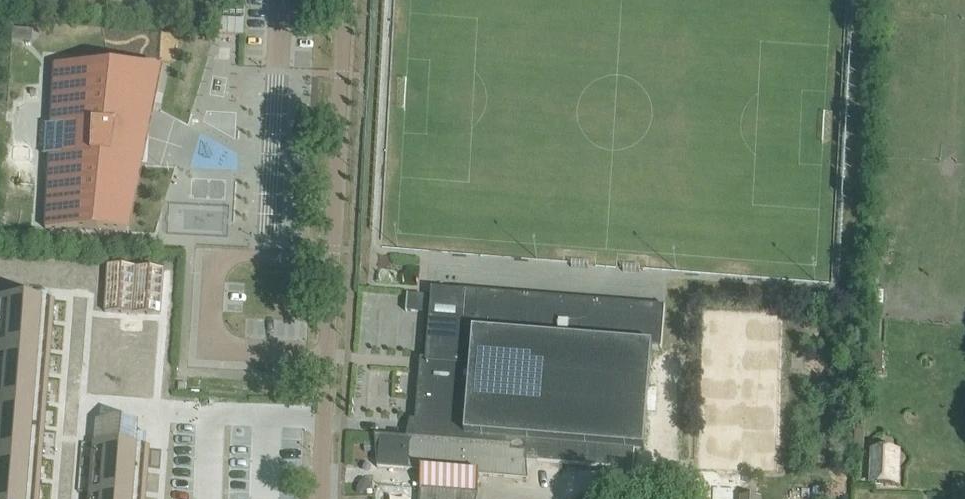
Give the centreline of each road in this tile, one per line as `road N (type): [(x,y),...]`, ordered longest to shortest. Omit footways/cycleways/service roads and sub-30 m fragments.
road 1 (tertiary): [(321,498),(348,0)]

